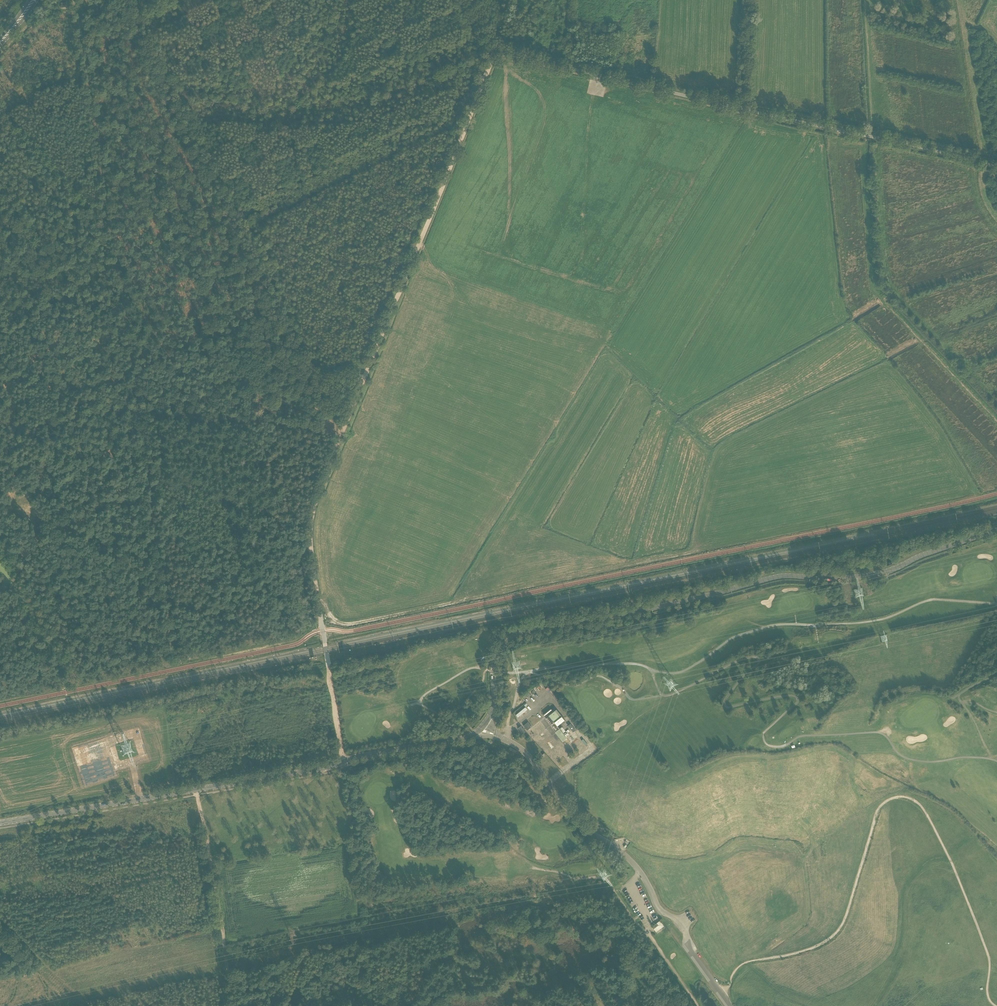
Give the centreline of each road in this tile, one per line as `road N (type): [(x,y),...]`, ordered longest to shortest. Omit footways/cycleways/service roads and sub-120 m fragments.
road 1 (unclassified): [(483,728),(493,711),(495,661),(522,634),(777,578),(876,576),(996,530)]
road 2 (unclassified): [(996,167),(494,47),(470,0)]
road 3 (unclassified): [(0,823),(327,767),(483,728)]
road 4 (track): [(319,403),(266,277),(121,0)]
road 5 (track): [(75,0),(140,416)]
road 6 (track): [(344,434),(494,47)]
road 7 (unclassified): [(730,1005),(691,955),(681,925),(657,906),(634,861),(584,827),(521,750),(483,728)]
road 8 (track): [(198,796),(233,1005)]
road 9 (track): [(323,631),(311,517),(344,434)]
road 10 (track): [(620,849),(609,872),(613,890),(700,1005)]
road 11 (track): [(313,420),(140,416)]
road 12 (track): [(153,512),(176,657),(187,667)]
road 13 (track): [(0,431),(140,416)]
road 14 (track): [(342,762),(323,631)]

